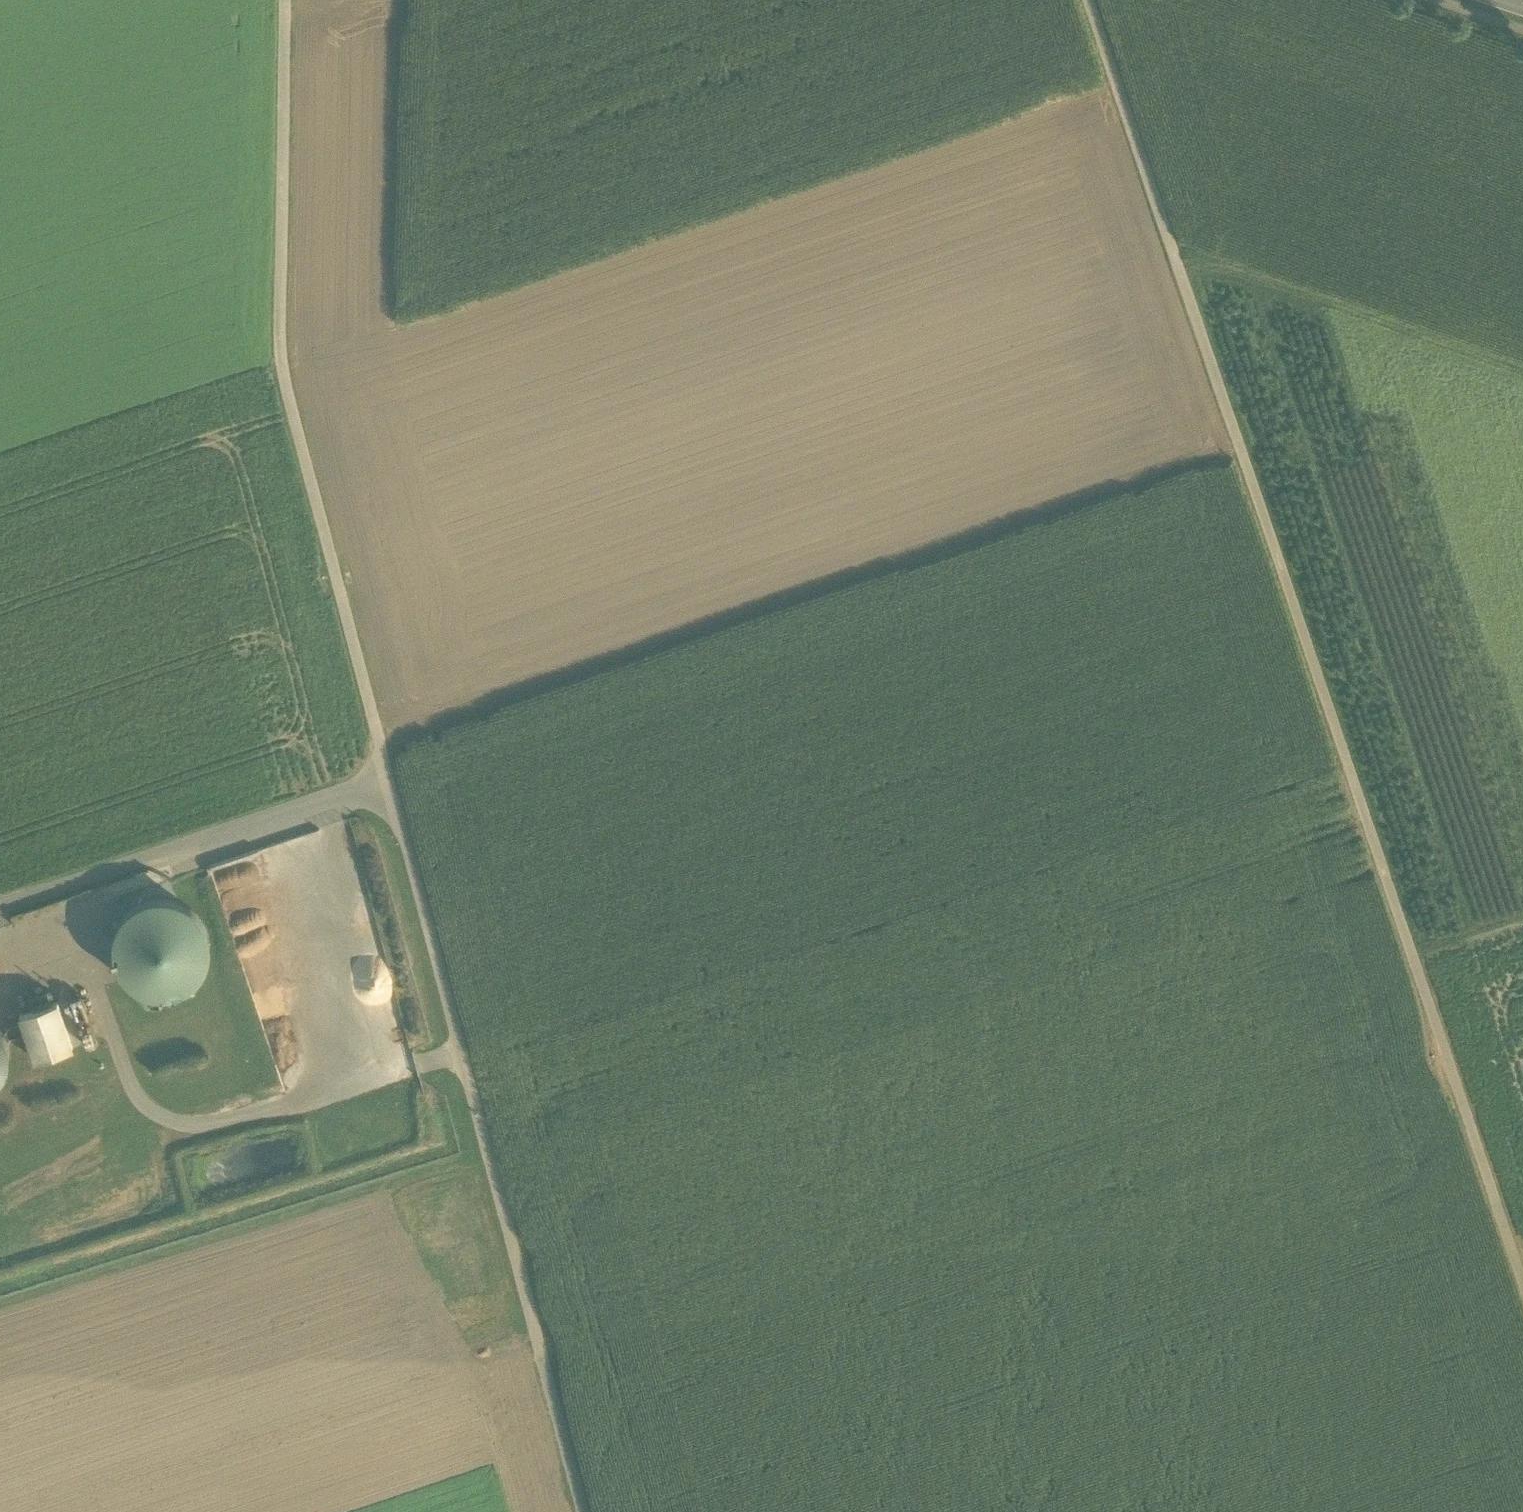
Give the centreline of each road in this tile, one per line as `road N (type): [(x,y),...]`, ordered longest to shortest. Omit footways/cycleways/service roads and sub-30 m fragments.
road 1 (track): [(584,1511),(279,364),(286,0)]
road 2 (track): [(1522,1288),(1091,0)]
road 3 (track): [(389,772),(0,904)]

